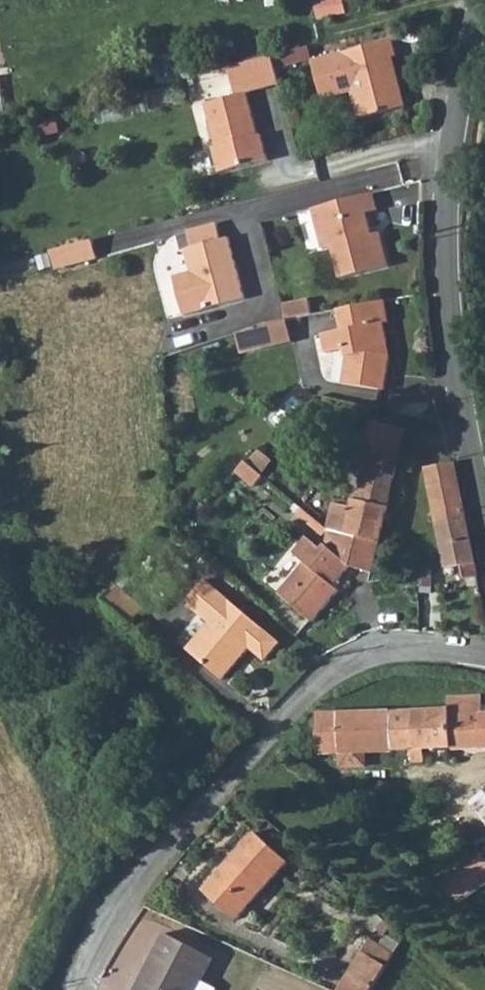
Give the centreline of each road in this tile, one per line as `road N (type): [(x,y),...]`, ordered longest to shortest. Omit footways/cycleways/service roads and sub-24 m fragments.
road 1 (unclassified): [(76,989),(115,915),(180,835),(247,755),(337,669),(375,649),(414,643),(484,653)]
road 2 (residential): [(484,507),(457,350),(449,239),(455,158),(484,14)]

